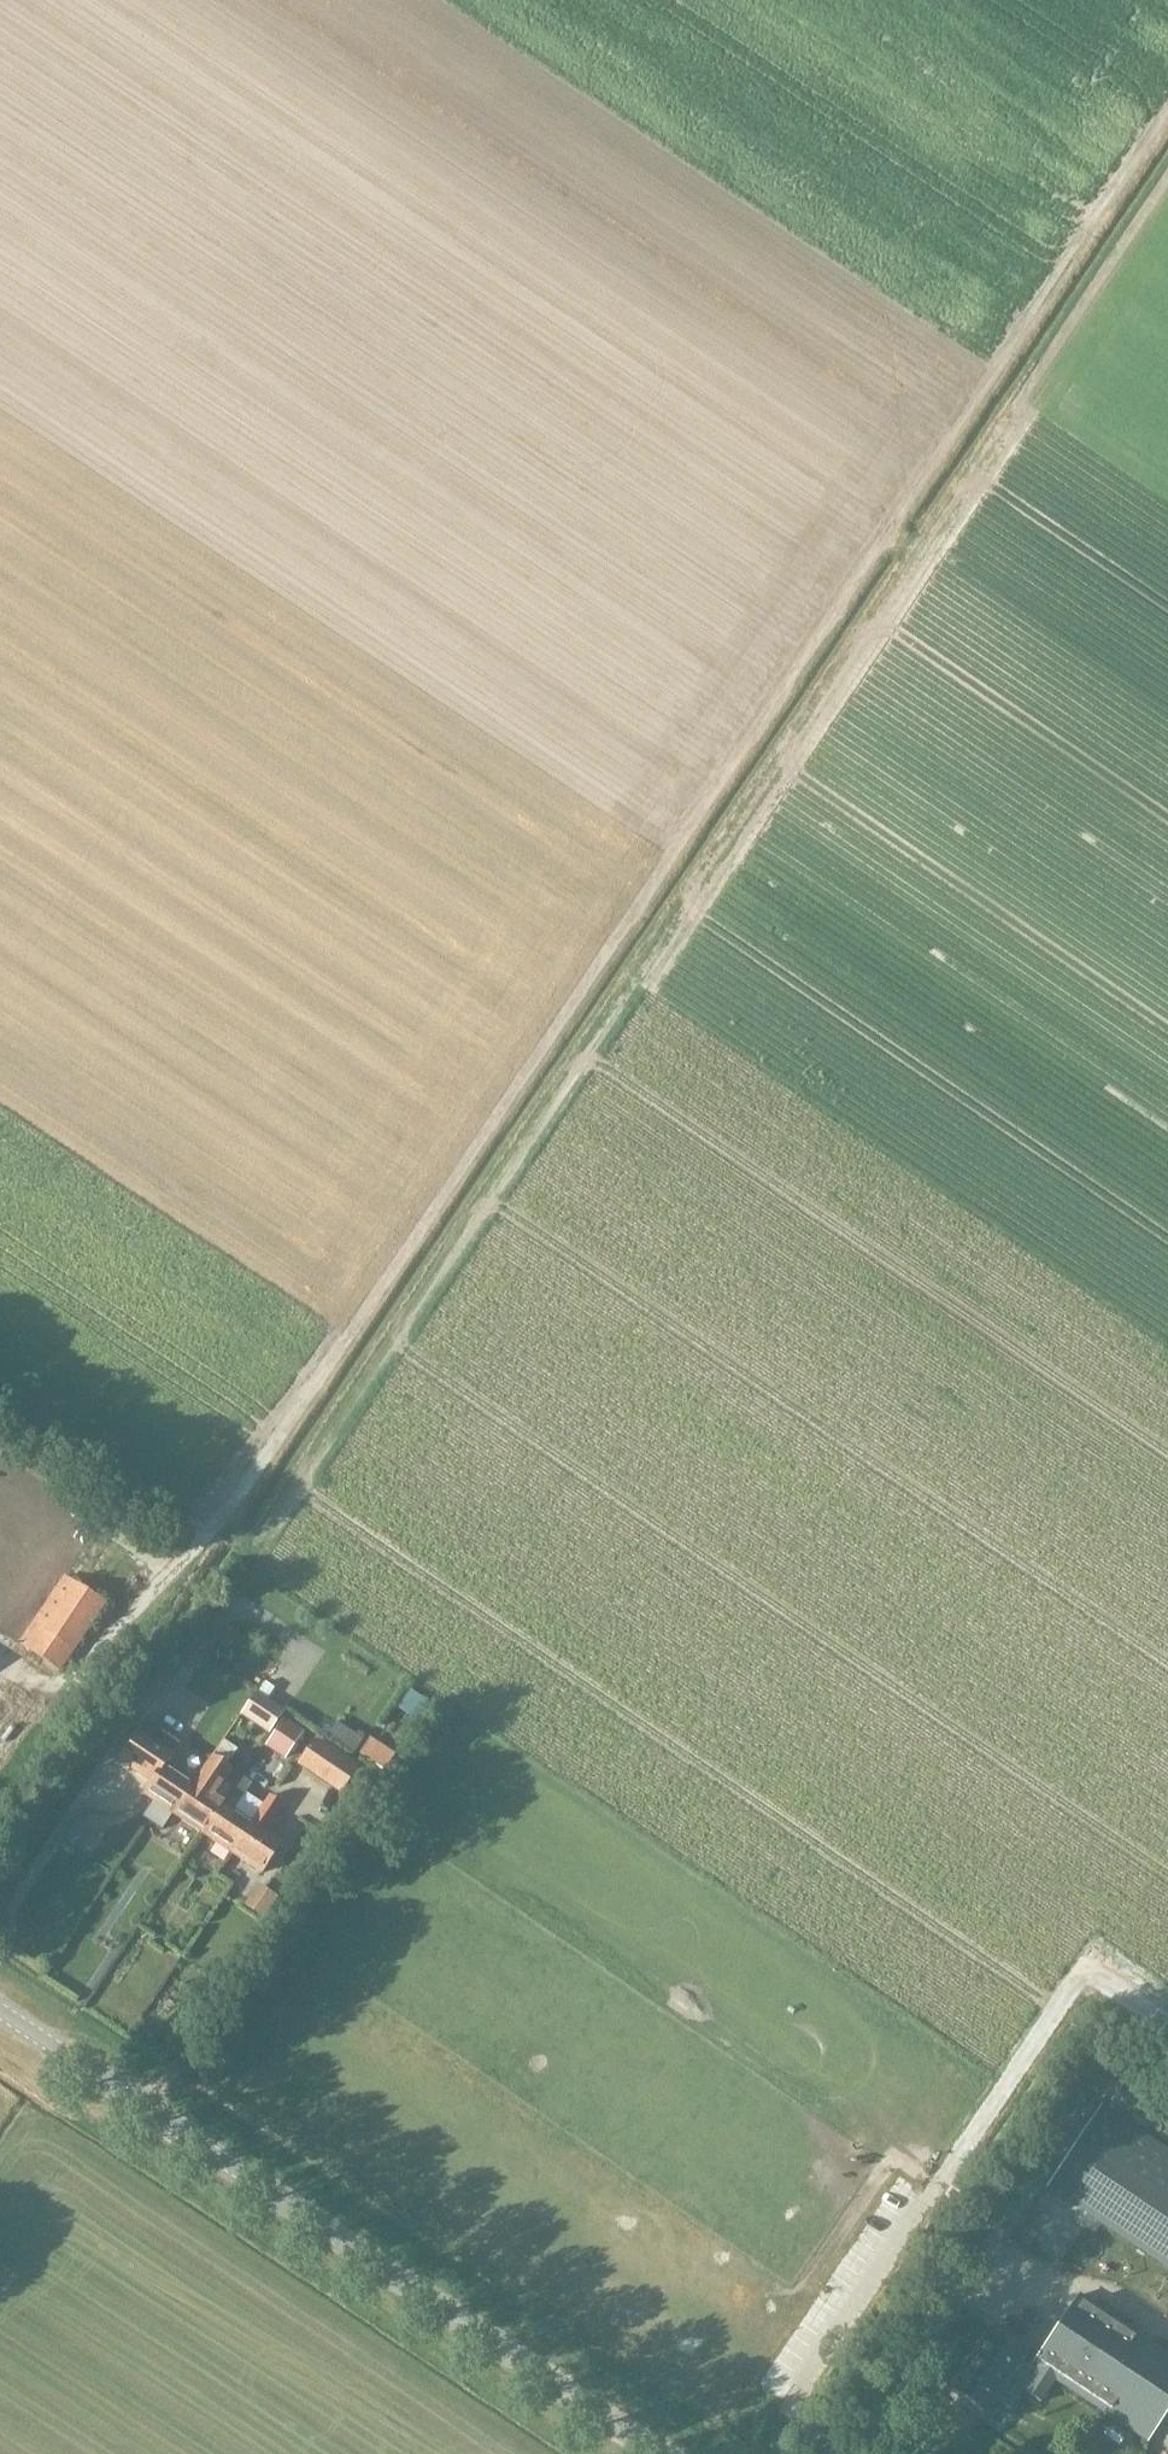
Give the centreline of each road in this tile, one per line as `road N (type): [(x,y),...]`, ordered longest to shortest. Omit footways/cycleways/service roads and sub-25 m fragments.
road 1 (secondary): [(660,2453),(0,2011)]

